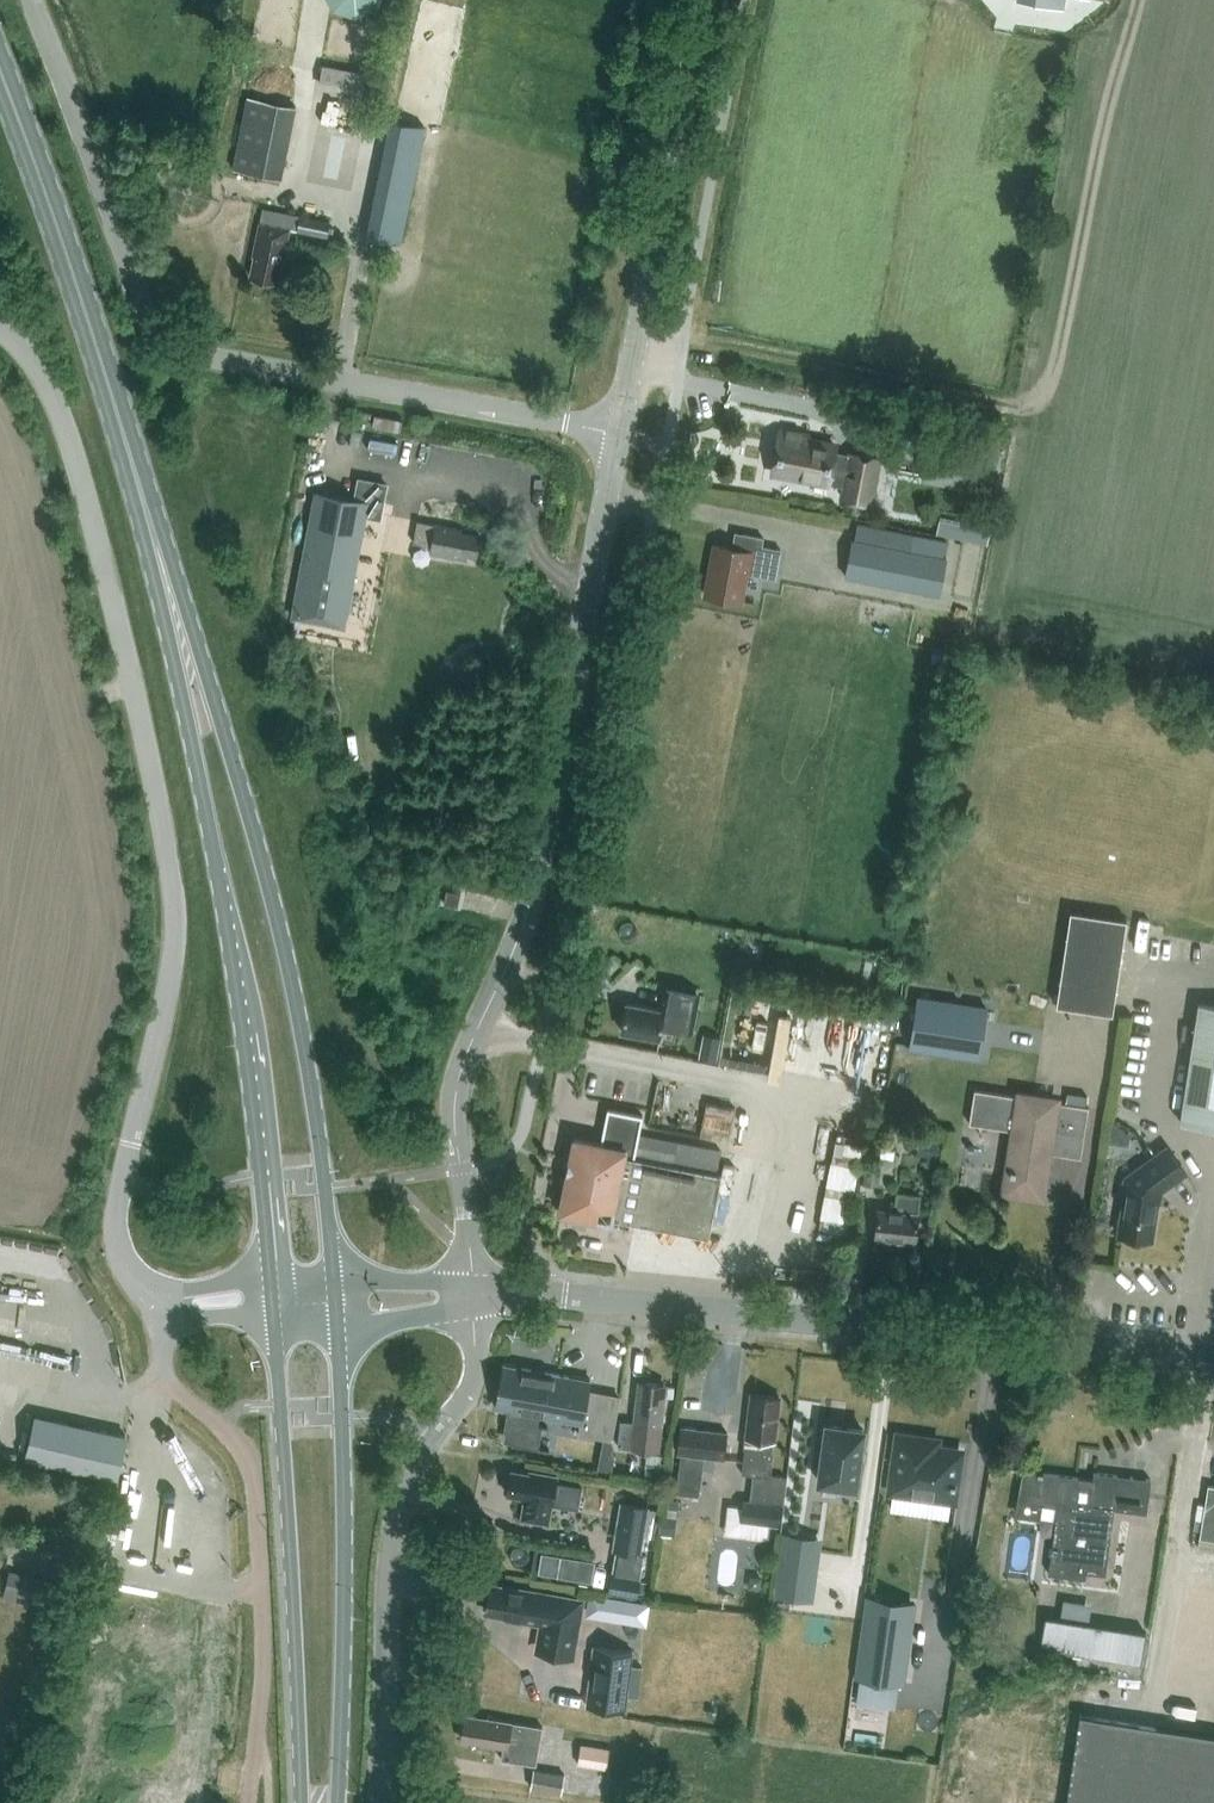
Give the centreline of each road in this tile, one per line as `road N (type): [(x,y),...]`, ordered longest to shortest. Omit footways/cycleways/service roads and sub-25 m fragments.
road 1 (unclassified): [(161,1302),(138,1284),(116,1220),(176,943),(166,839),(68,439),(31,356),(0,327)]
road 2 (tertiary): [(471,1295),(460,1109),(472,1051),(528,923),(619,434)]
road 3 (unclassified): [(619,434),(211,357),(159,336),(143,319),(32,0)]
road 4 (primary): [(335,1279),(285,948),(162,523),(138,482)]
road 5 (primary): [(138,482),(141,529),(217,873),(272,1281)]
road 6 (tertiary): [(1213,1360),(562,1296),(471,1295)]
road 7 (unclassified): [(161,1302),(170,1380),(251,1462),(262,1670),(250,1802)]
road 8 (unclassified): [(379,1802),(391,1540),(416,1471),(474,1373),(471,1295)]
road 9 (primary): [(274,1315),(301,1802)]
road 10 (primary): [(342,1802),(338,1324)]
road 11 (tertiary): [(619,434),(698,0)]
road 12 (primary): [(138,482),(0,70)]
road 13 (tertiary): [(471,1295),(438,1282),(335,1279)]
road 14 (tertiary): [(338,1324),(440,1313),(471,1295)]

